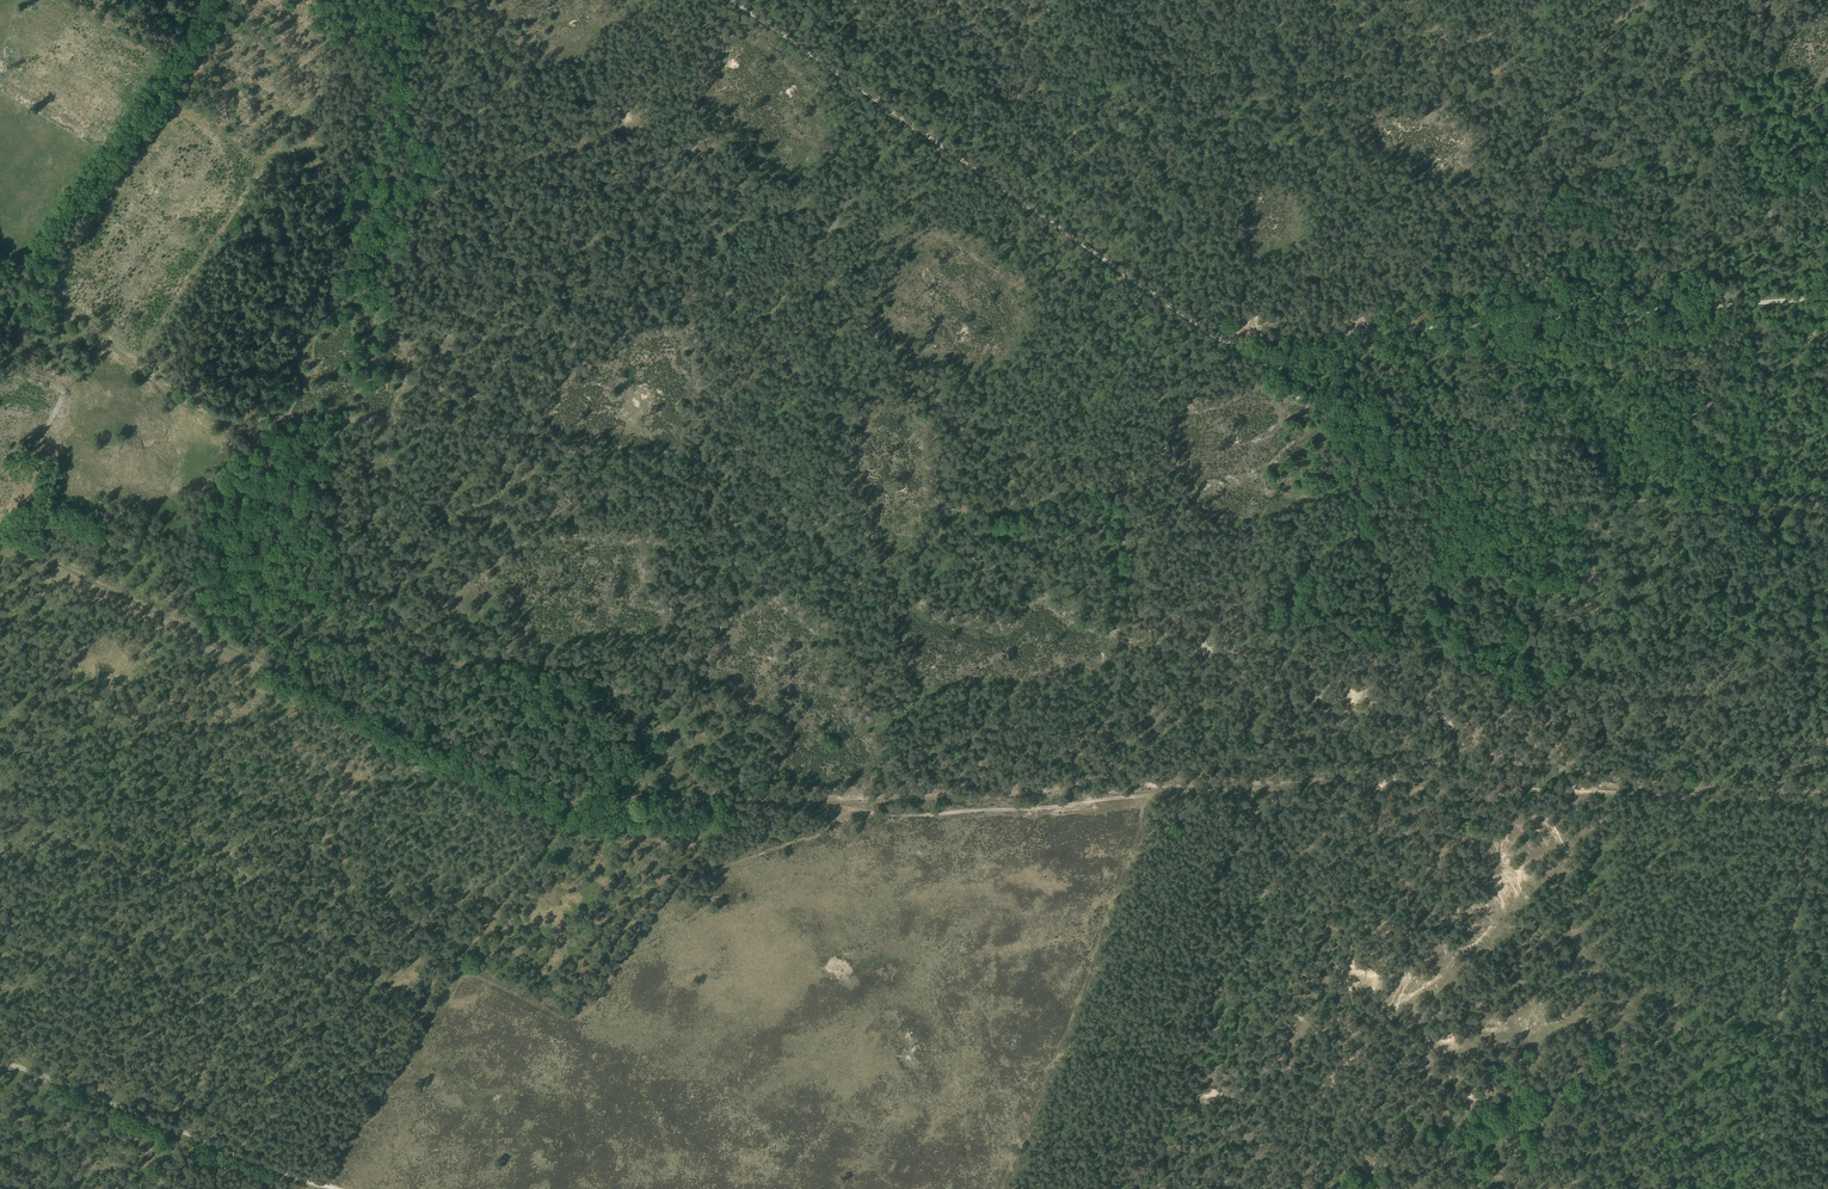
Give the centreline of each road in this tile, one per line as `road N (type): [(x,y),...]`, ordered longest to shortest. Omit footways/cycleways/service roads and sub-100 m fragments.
road 1 (track): [(738,0),(1215,337),(1252,344),(1827,297)]
road 2 (track): [(1138,797),(1262,788),(1293,831),(1338,837),(1444,786),(1806,801),(1811,811),(1755,1188)]
road 3 (track): [(458,0),(413,72),(391,155),(282,339),(268,379),(270,420),(185,397),(0,243)]
road 4 (track): [(459,976),(575,1021),(612,971),(703,910),(724,867),(817,833),(849,808),(932,815),(1138,797)]
road 5 (track): [(1308,497),(1210,470),(1021,495),(949,420),(912,357),(883,344),(847,304),(813,252)]
road 6 (track): [(0,812),(206,900),(138,1115)]
road 7 (track): [(690,452),(598,452),(372,421),(270,420)]
road 8 (track): [(1138,797),(1139,829),(1001,1188)]
road 9 (track): [(338,1188),(0,1060)]
road 10 (track): [(229,0),(41,278)]
road 11 (track): [(1827,505),(1594,500),(1593,558),(1579,581)]
road 12 (track): [(206,900),(390,974),(437,982),(459,976)]
road 13 (track): [(459,976),(323,1185)]
road 14 (track): [(813,252),(690,452)]
road 15 (track): [(1543,160),(1544,128),(1595,77),(1603,46),(1642,0)]
road 16 (track): [(813,252),(900,114)]

